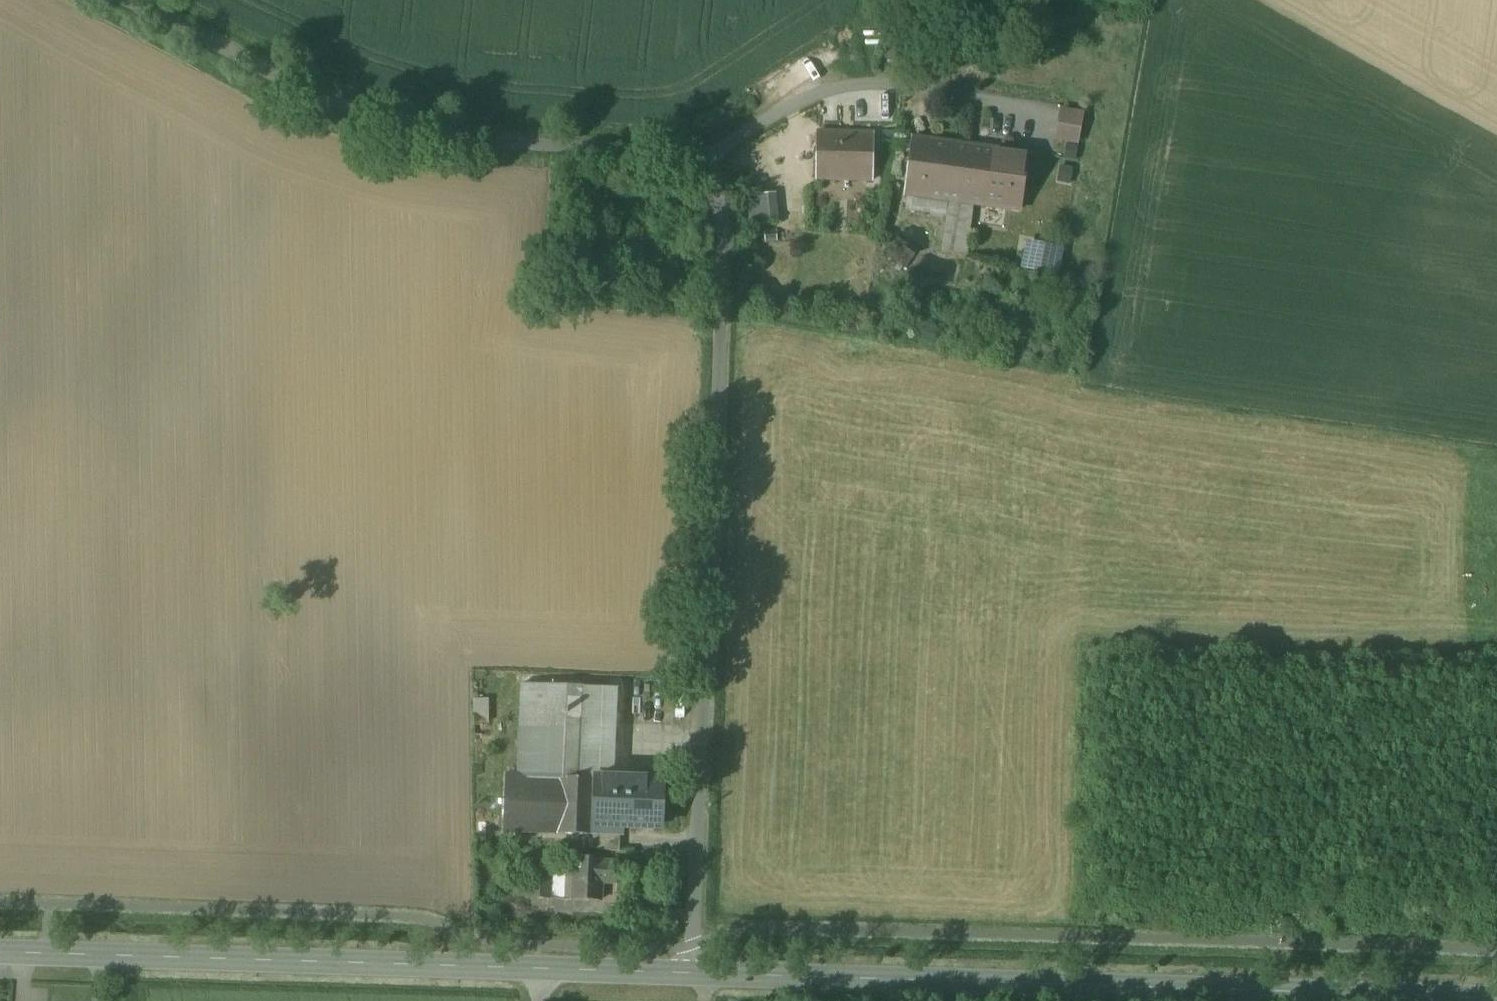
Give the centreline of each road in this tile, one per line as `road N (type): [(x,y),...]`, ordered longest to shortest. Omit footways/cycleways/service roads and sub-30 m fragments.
road 1 (unclassified): [(688,974),(722,322),(724,222),(700,163),(410,126),(323,97),(125,0)]
road 2 (tertiary): [(688,974),(1496,1000)]
road 3 (tertiary): [(0,952),(688,974)]

